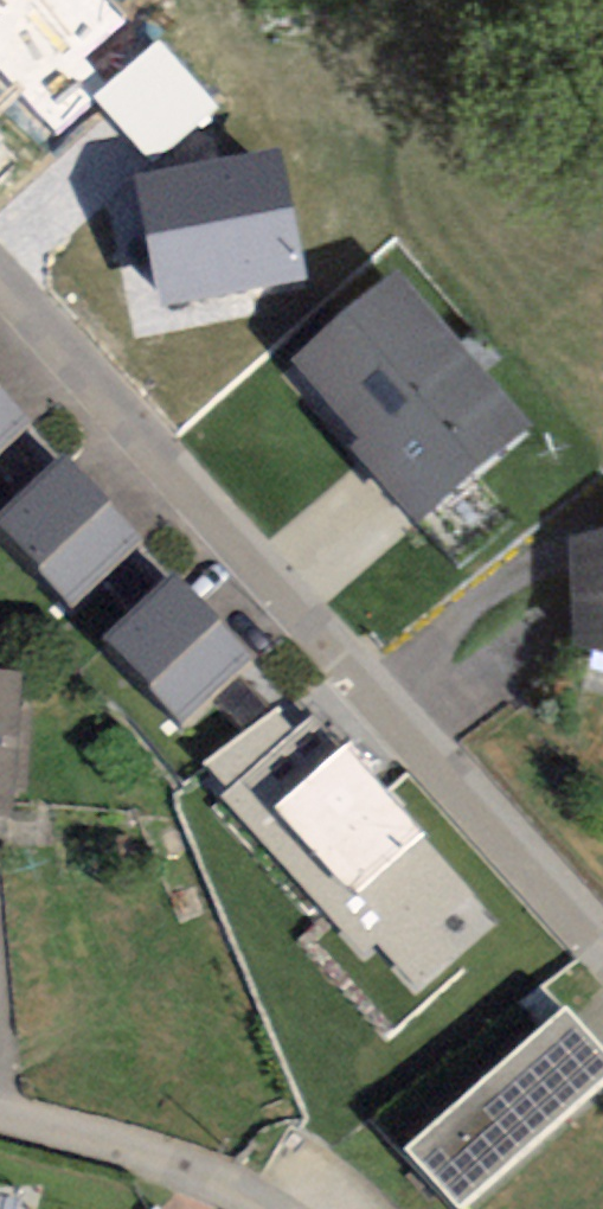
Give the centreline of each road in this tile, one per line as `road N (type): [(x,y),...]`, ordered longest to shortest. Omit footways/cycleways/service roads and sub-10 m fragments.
road 1 (residential): [(602,952),(0,283)]
road 2 (residential): [(262,1208),(151,1157),(0,1109)]

